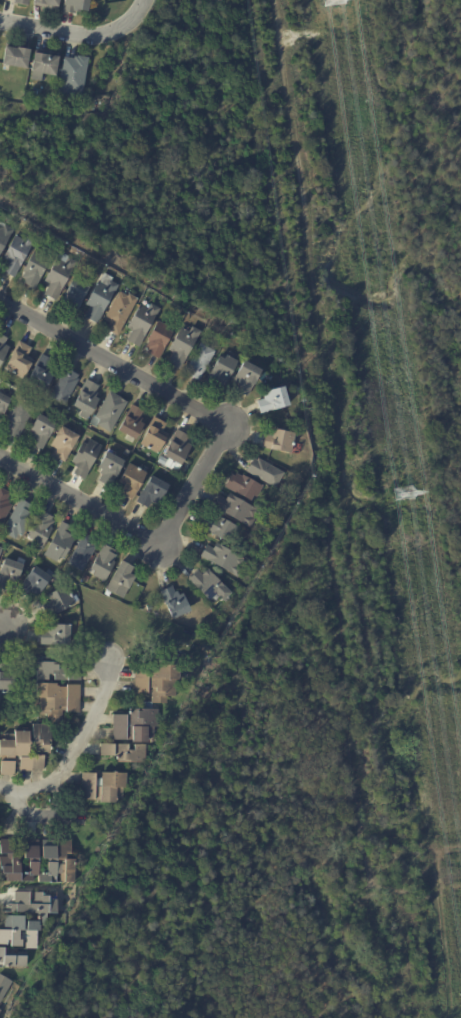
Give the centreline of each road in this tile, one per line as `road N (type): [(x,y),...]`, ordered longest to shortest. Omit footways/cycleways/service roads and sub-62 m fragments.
road 1 (residential): [(233,426),(162,547),(0,458)]
road 2 (residential): [(0,300),(233,426)]
road 3 (residential): [(0,786),(18,790),(55,779),(85,739),(109,655)]
road 4 (residential): [(0,23),(102,38),(124,29),(144,0)]

